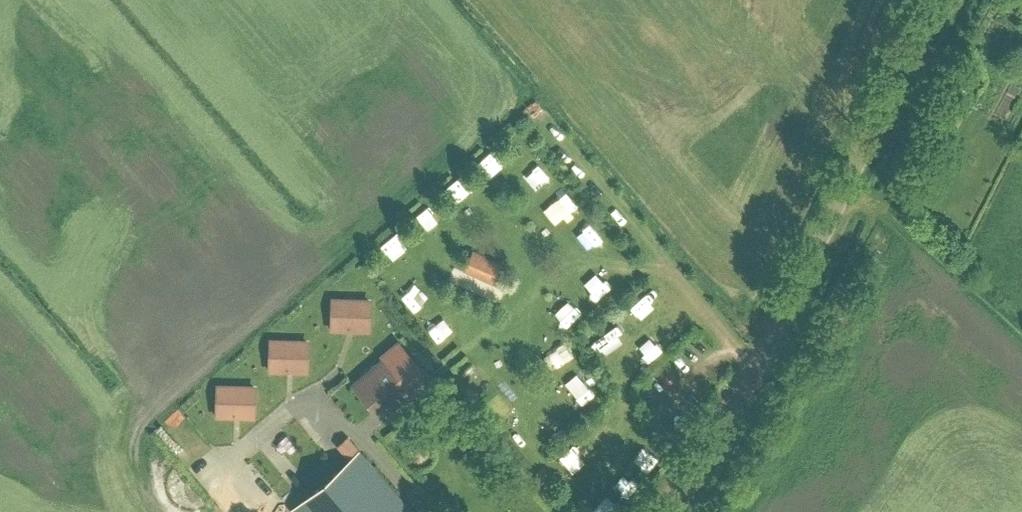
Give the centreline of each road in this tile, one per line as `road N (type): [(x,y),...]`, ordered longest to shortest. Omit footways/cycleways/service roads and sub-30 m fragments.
road 1 (unclassified): [(656,511),(763,354),(935,0)]

